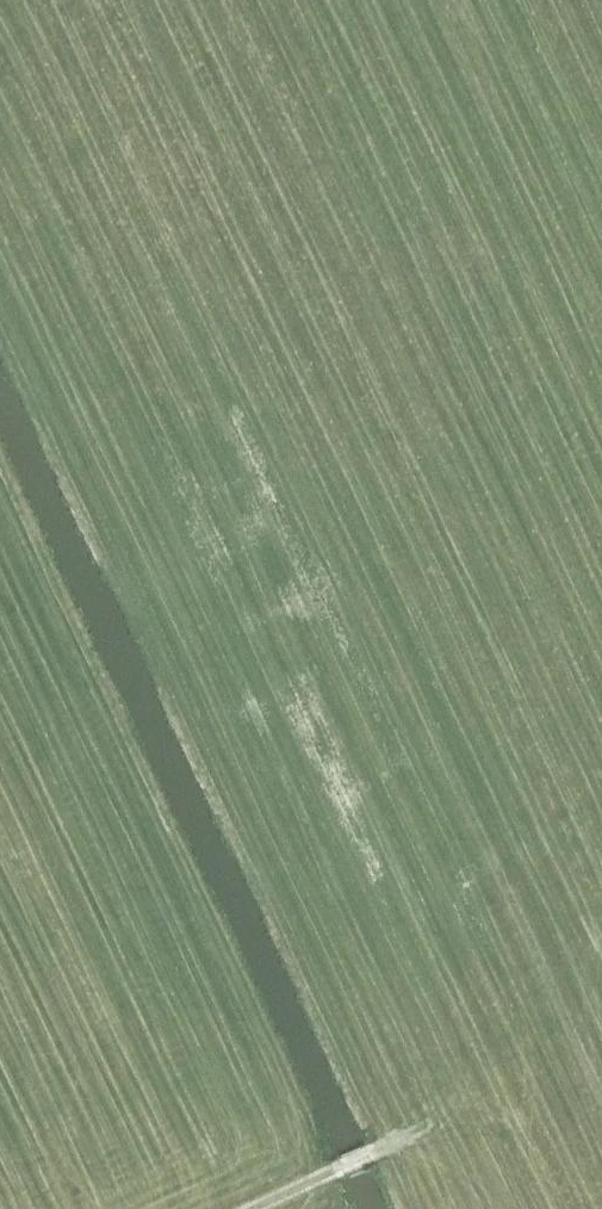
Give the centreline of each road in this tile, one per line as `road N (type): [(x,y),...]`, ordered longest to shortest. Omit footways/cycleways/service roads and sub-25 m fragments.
road 1 (track): [(377,1148),(254,1208)]

